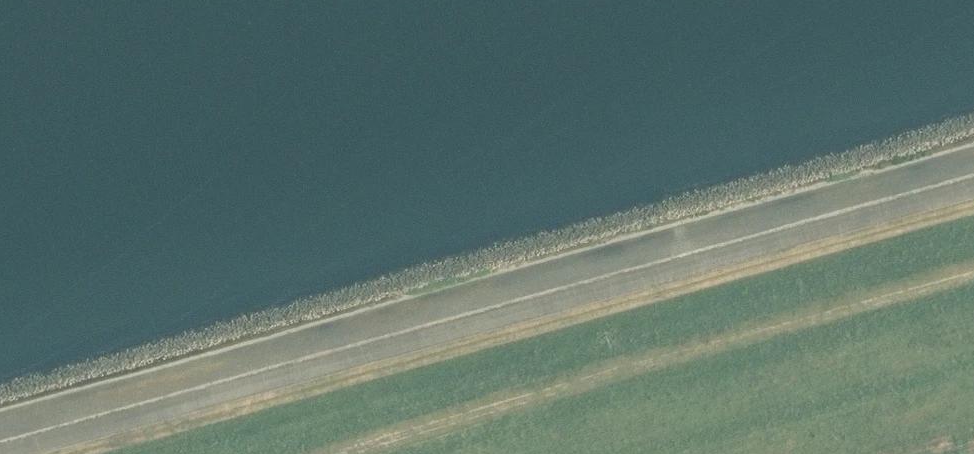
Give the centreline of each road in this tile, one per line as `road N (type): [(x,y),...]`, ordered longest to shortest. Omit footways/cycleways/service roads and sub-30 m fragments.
road 1 (track): [(313,453),(973,263)]

